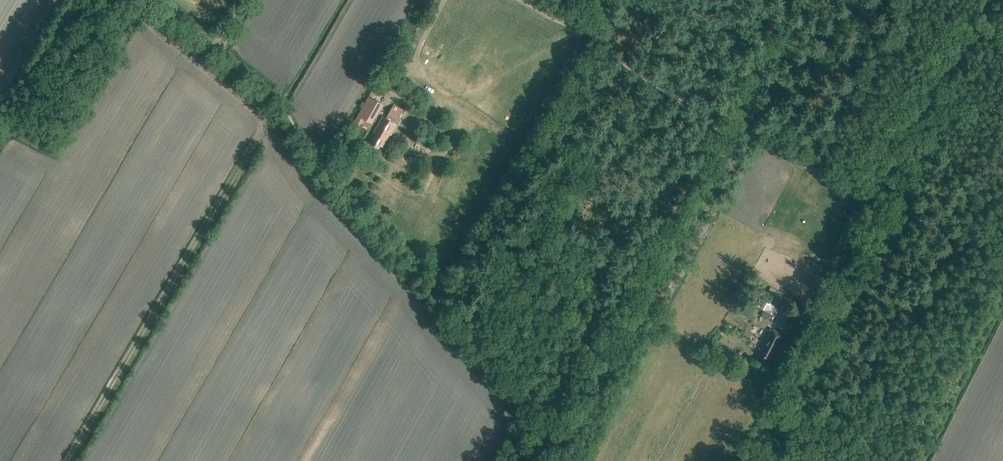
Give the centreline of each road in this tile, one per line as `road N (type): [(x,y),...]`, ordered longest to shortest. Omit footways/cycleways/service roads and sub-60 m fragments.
road 1 (track): [(988,0),(744,460)]
road 2 (track): [(517,0),(600,34),(677,99),(878,207)]

